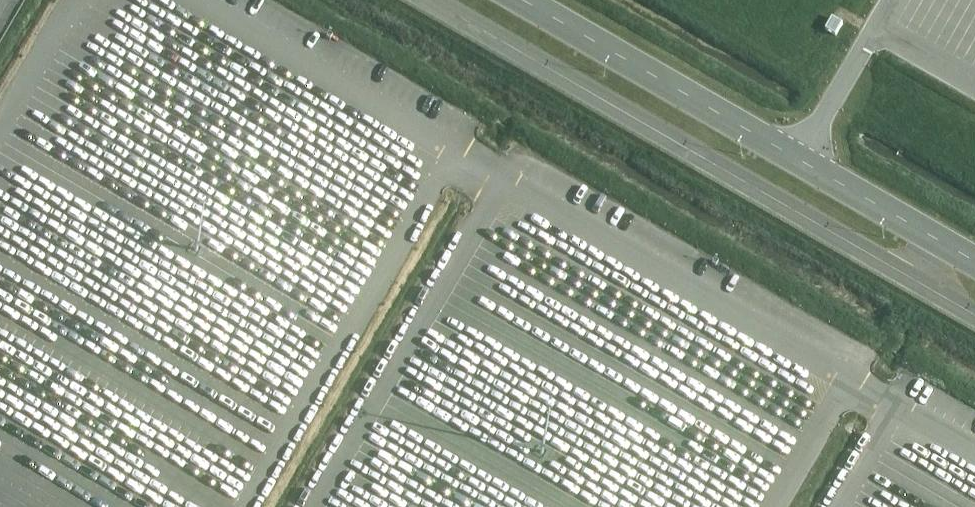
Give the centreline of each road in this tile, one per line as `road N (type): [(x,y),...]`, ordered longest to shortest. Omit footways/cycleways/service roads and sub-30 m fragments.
road 1 (unclassified): [(429,0),(974,316)]
road 2 (unclassified): [(519,0),(974,263)]
road 3 (unclassified): [(899,406),(500,174)]
road 4 (unclassified): [(500,174),(306,506)]
road 5 (unclassified): [(500,174),(201,0)]
road 6 (unclassified): [(80,0),(0,136)]

